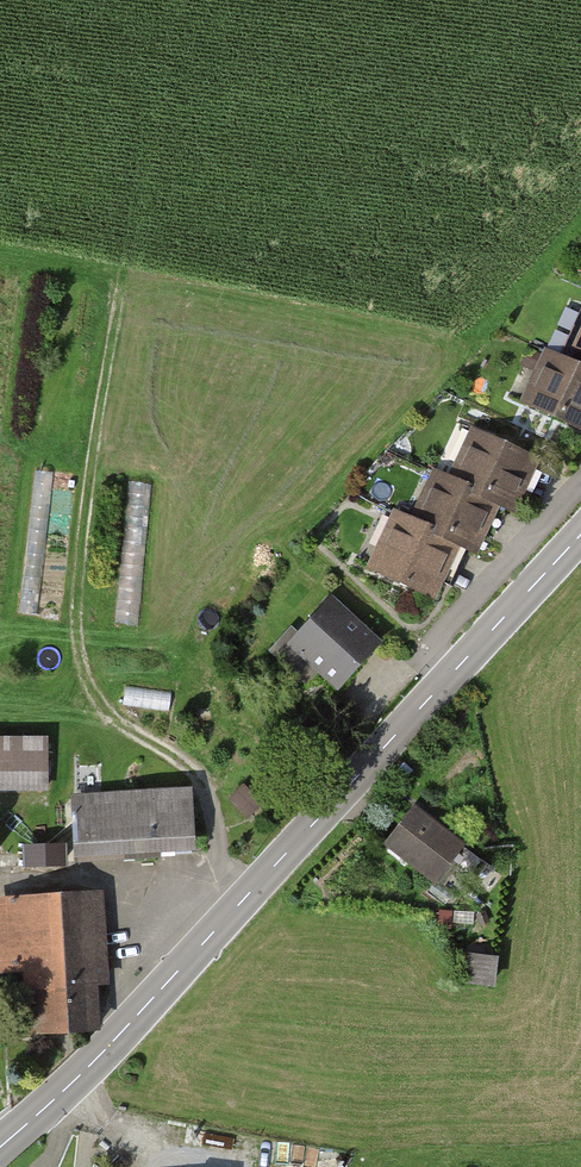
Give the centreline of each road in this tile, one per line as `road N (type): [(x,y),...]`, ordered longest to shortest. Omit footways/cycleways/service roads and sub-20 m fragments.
road 1 (track): [(161,74),(83,530),(82,652),(106,711),(197,775),(225,865),(250,894)]
road 2 (tertiary): [(0,1147),(102,1055),(580,534)]

